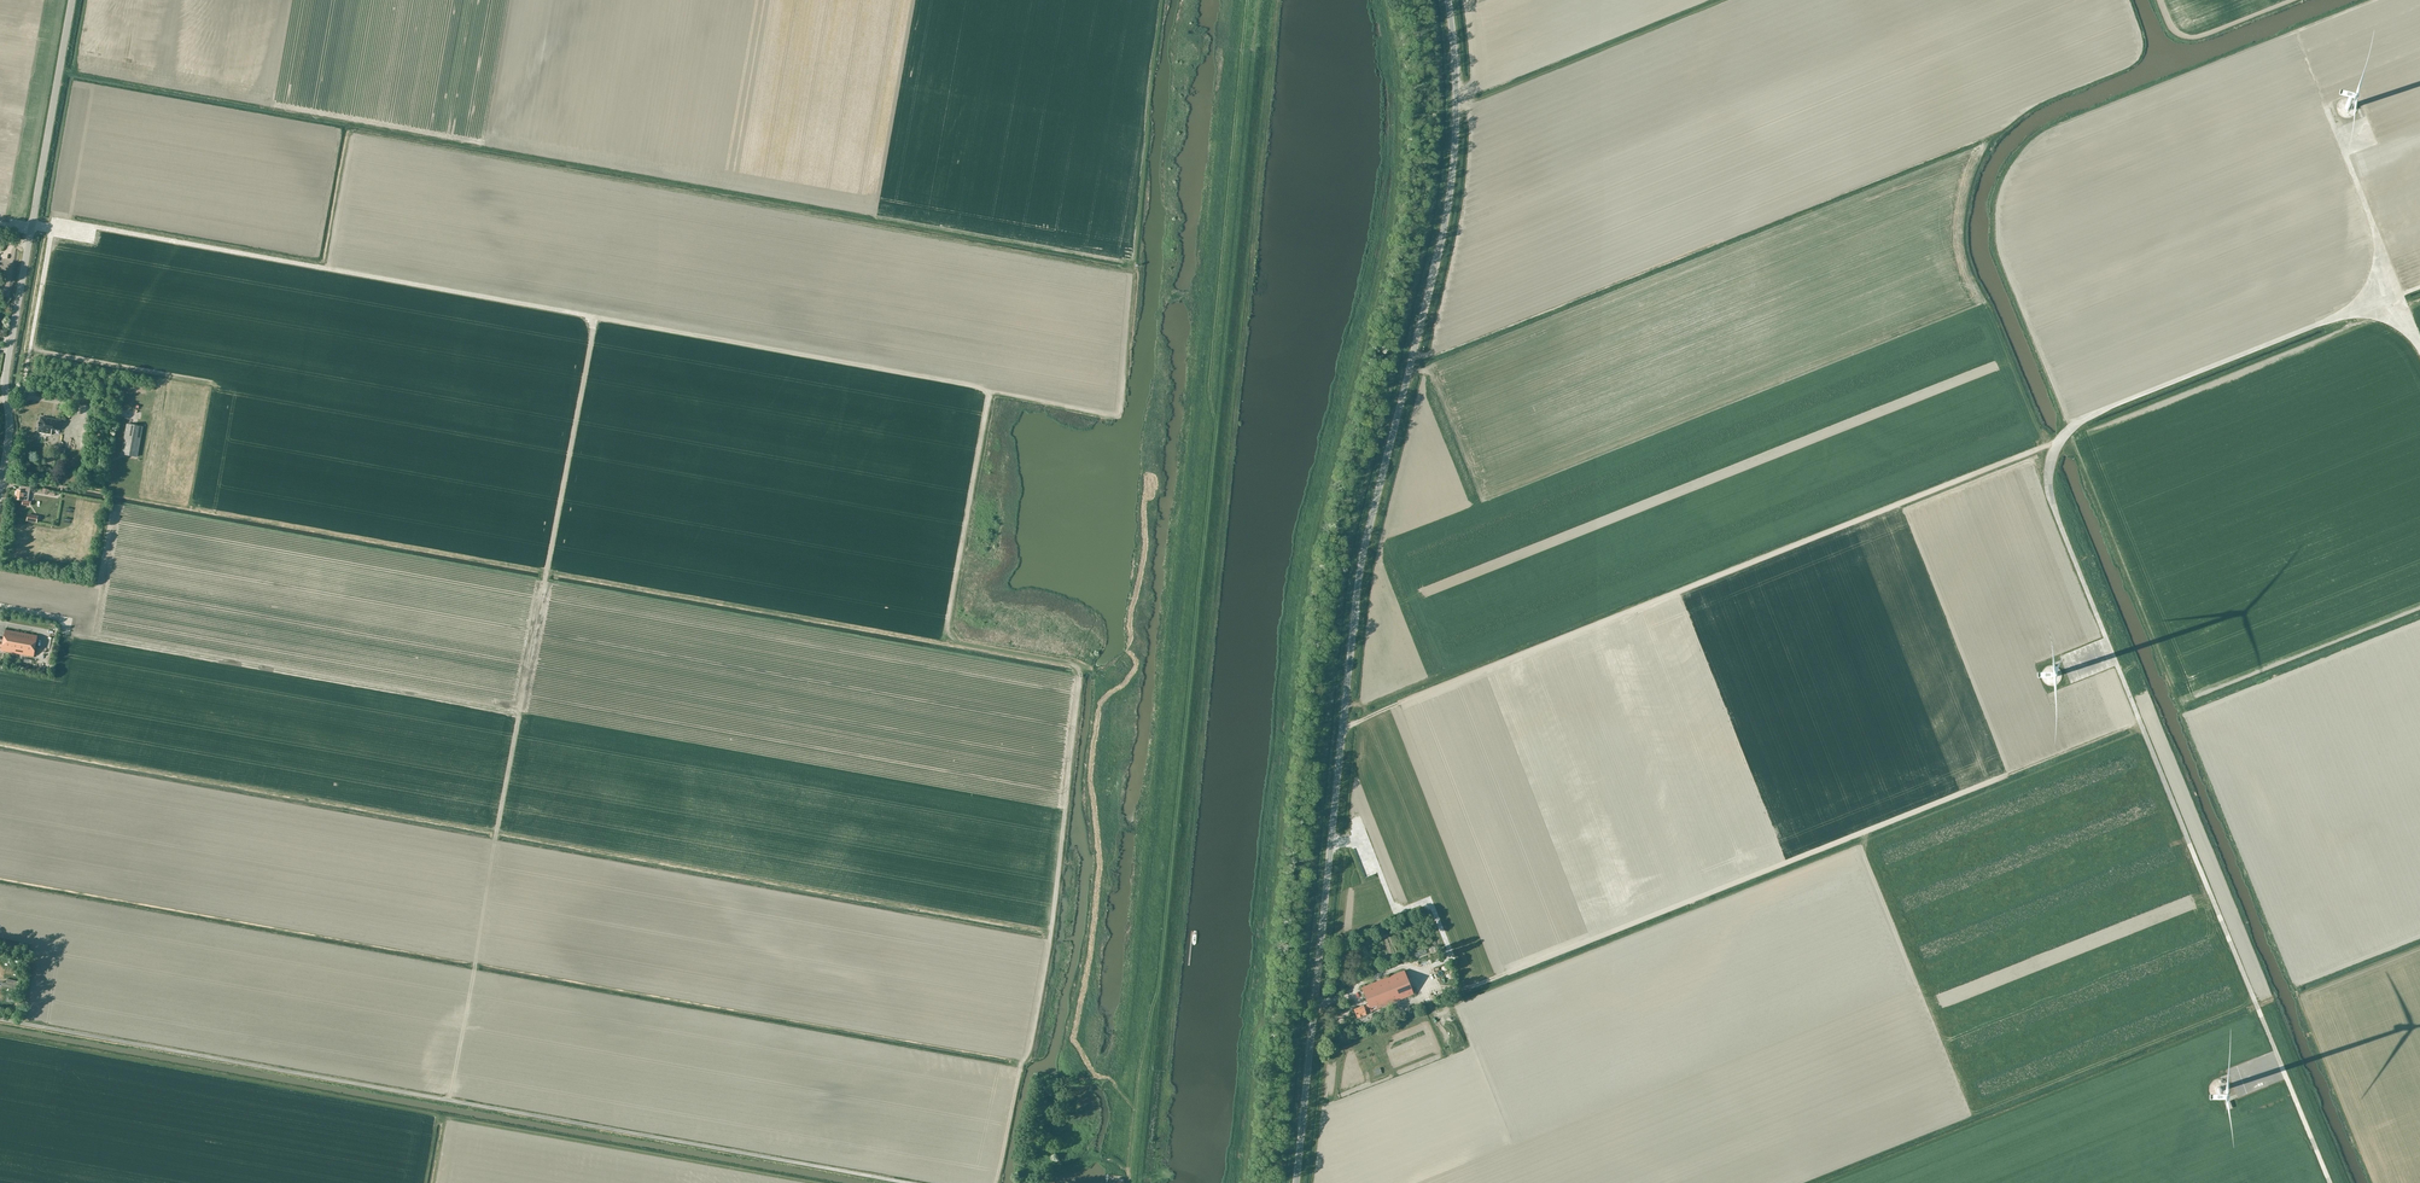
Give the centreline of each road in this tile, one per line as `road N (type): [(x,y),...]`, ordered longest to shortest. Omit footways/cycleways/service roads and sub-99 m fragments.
road 1 (unclassified): [(1296,1182),(1361,563),(1449,199),(1456,100),(1448,0)]
road 2 (unclassified): [(906,1182),(0,1020)]
road 3 (tertiary): [(0,487),(10,435),(6,370),(72,0)]
road 4 (track): [(1127,1182),(1138,1070),(1161,966)]

